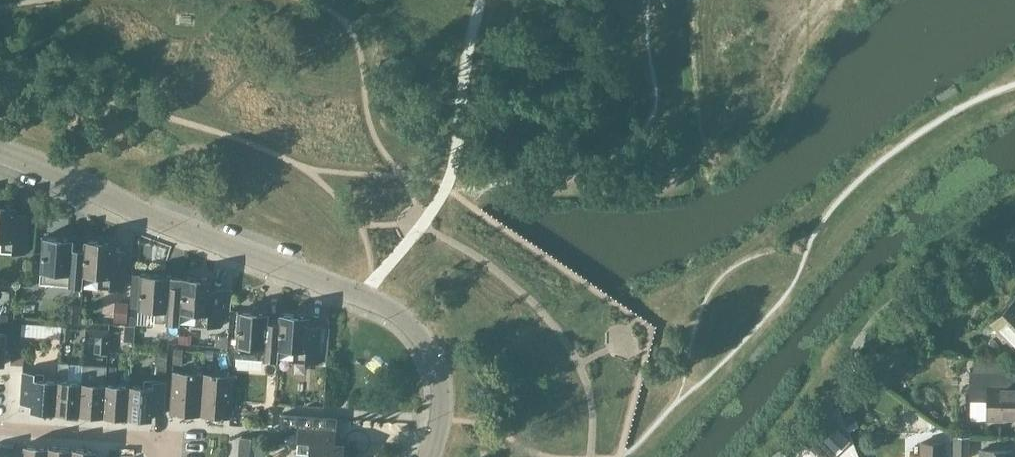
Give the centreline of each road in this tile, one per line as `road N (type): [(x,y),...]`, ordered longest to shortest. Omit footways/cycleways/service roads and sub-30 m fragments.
road 1 (residential): [(361,296),(164,224),(0,150)]
road 2 (unclassified): [(429,456),(441,418),(440,371),(397,313),(361,296)]
road 3 (residential): [(0,427),(159,439),(158,456)]

